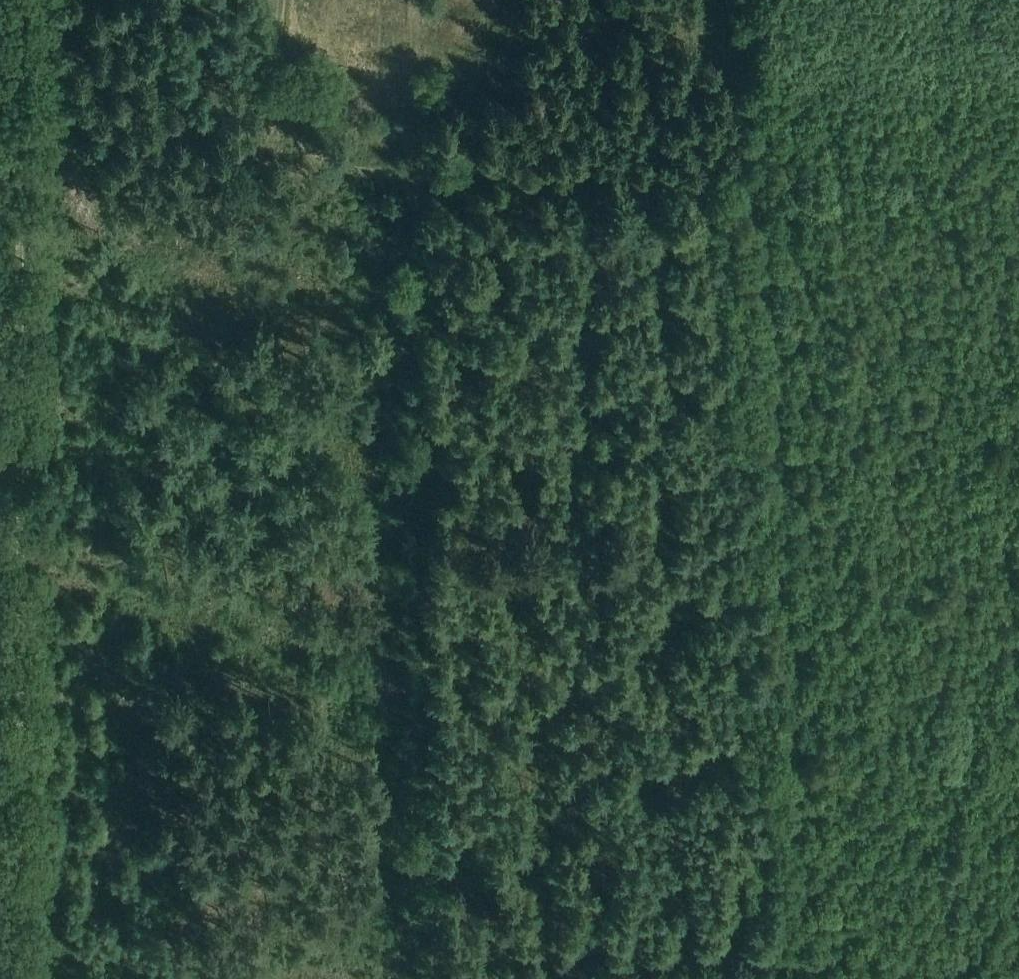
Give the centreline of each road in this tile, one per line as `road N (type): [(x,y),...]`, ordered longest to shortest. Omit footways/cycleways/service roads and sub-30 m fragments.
road 1 (track): [(743,0),(796,978)]
road 2 (track): [(24,978),(27,0)]
road 3 (track): [(441,978),(423,168)]
road 4 (track): [(752,162),(358,170),(305,128),(283,65),(281,0)]
road 5 (track): [(441,962),(794,948)]

